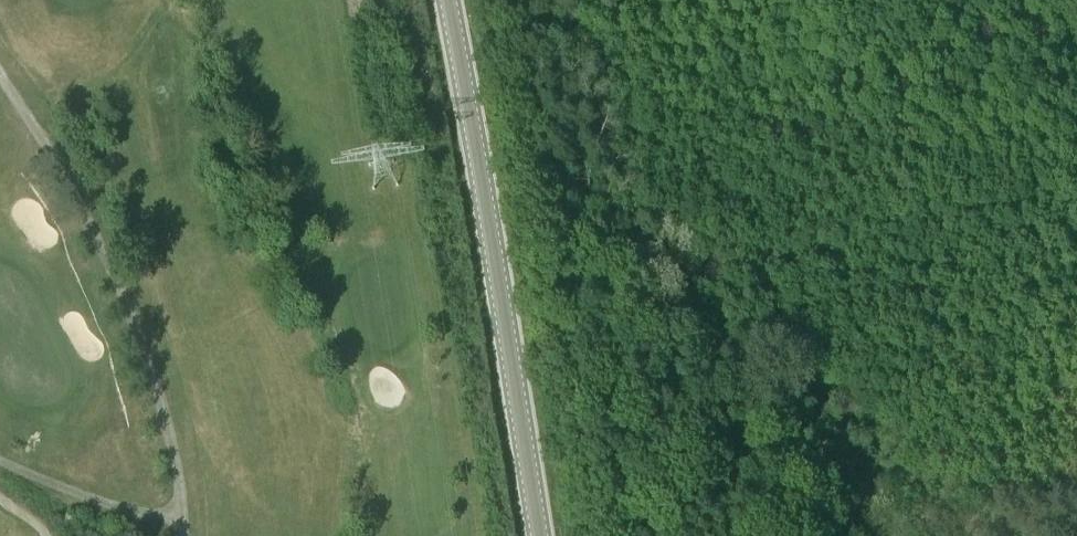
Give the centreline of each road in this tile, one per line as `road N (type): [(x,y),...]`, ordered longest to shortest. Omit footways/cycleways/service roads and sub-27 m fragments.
road 1 (tertiary): [(541,535),(449,0)]

